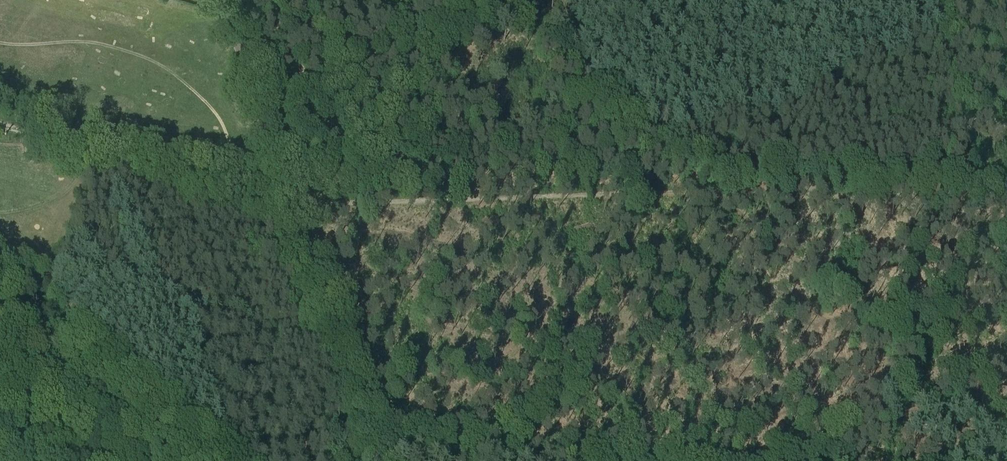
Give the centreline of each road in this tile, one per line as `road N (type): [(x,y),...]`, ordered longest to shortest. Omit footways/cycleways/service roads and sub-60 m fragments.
road 1 (unclassified): [(378,460),(224,0)]
road 2 (track): [(293,205),(0,125)]

